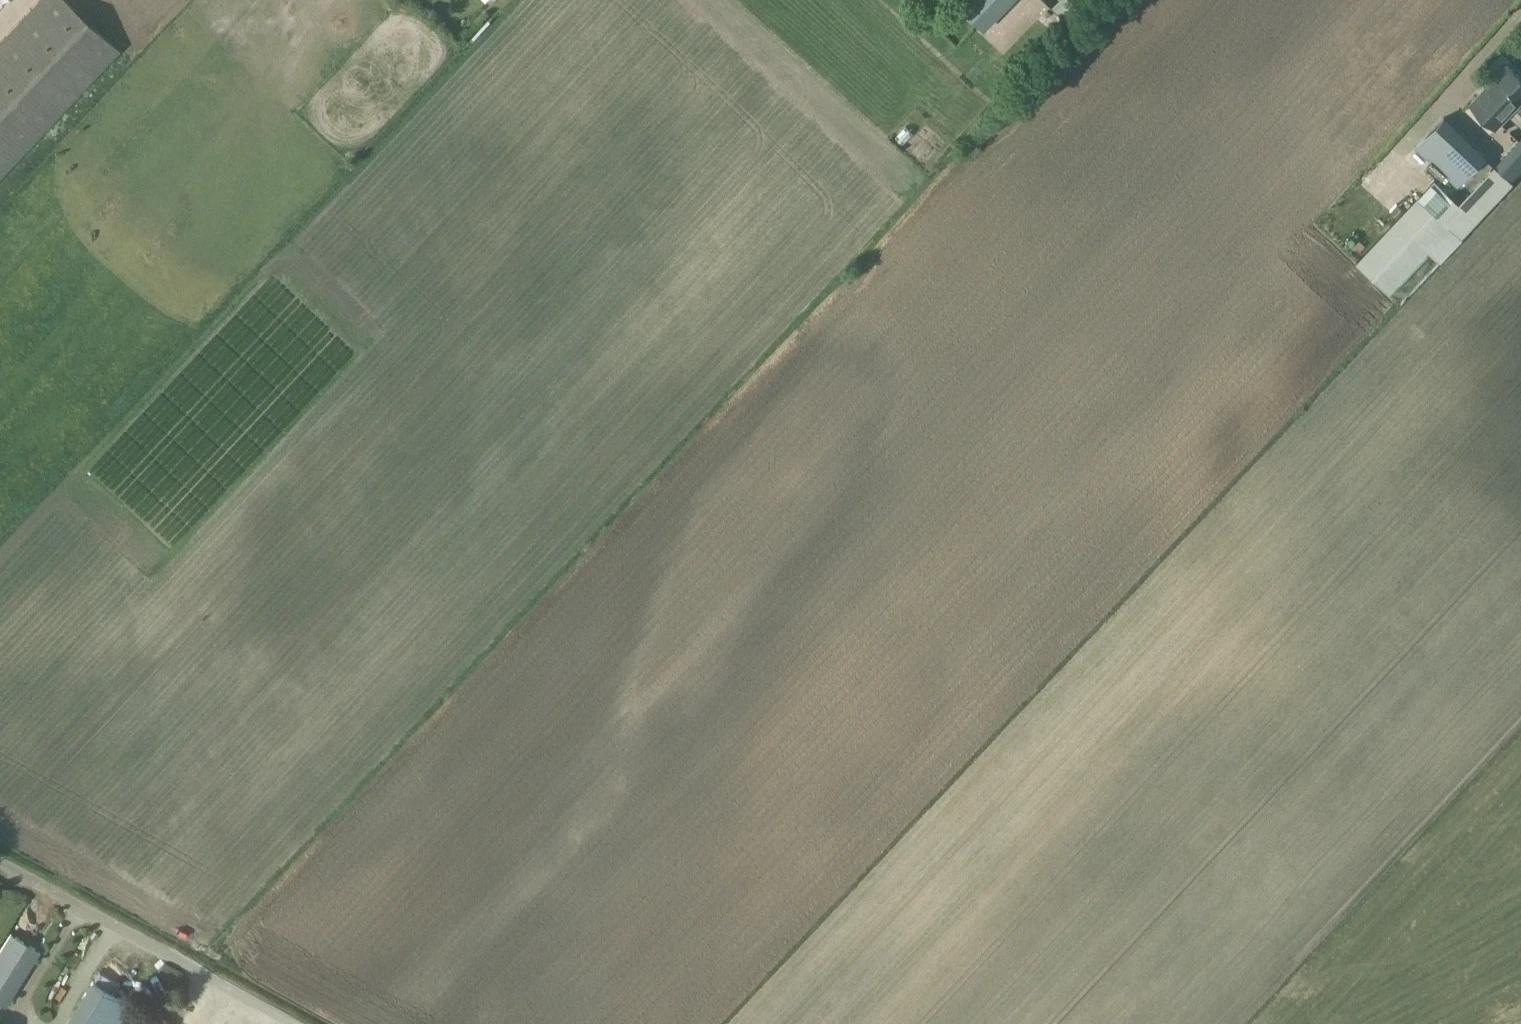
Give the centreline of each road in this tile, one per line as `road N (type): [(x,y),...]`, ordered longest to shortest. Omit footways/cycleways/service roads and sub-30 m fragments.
road 1 (unclassified): [(297,1023),(0,861)]

